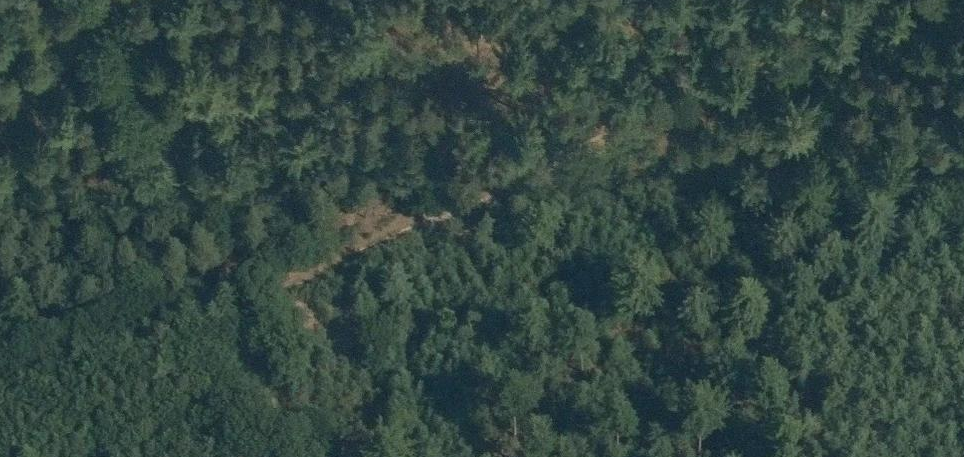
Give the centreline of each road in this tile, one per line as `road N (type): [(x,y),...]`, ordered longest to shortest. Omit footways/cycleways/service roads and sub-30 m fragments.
road 1 (track): [(827,45),(241,298)]
road 2 (track): [(0,399),(241,298),(306,456)]
road 3 (track): [(115,0),(241,298)]

